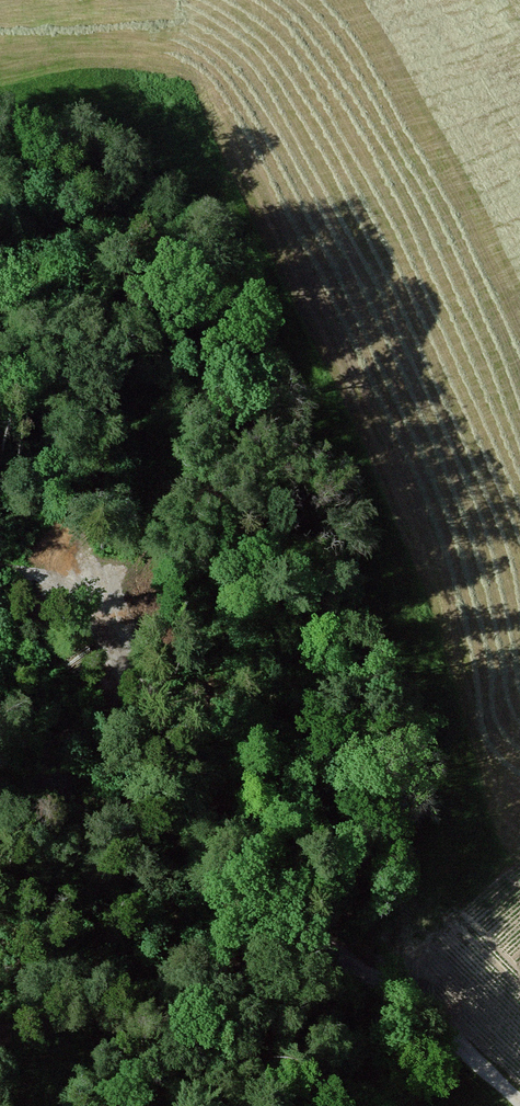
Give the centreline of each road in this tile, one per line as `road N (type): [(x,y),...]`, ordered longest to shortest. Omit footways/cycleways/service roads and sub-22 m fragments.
road 1 (track): [(0,291),(21,334),(42,531),(91,562),(147,486),(170,483),(205,401),(300,409),(340,339),(234,243)]
road 2 (track): [(91,562),(114,663),(141,664),(444,977)]
road 3 (track): [(204,836),(225,889),(274,962),(342,985),(458,1048)]
road 4 (track): [(366,900),(204,836),(57,804)]
road 5 (track): [(274,962),(162,995),(0,1000)]

